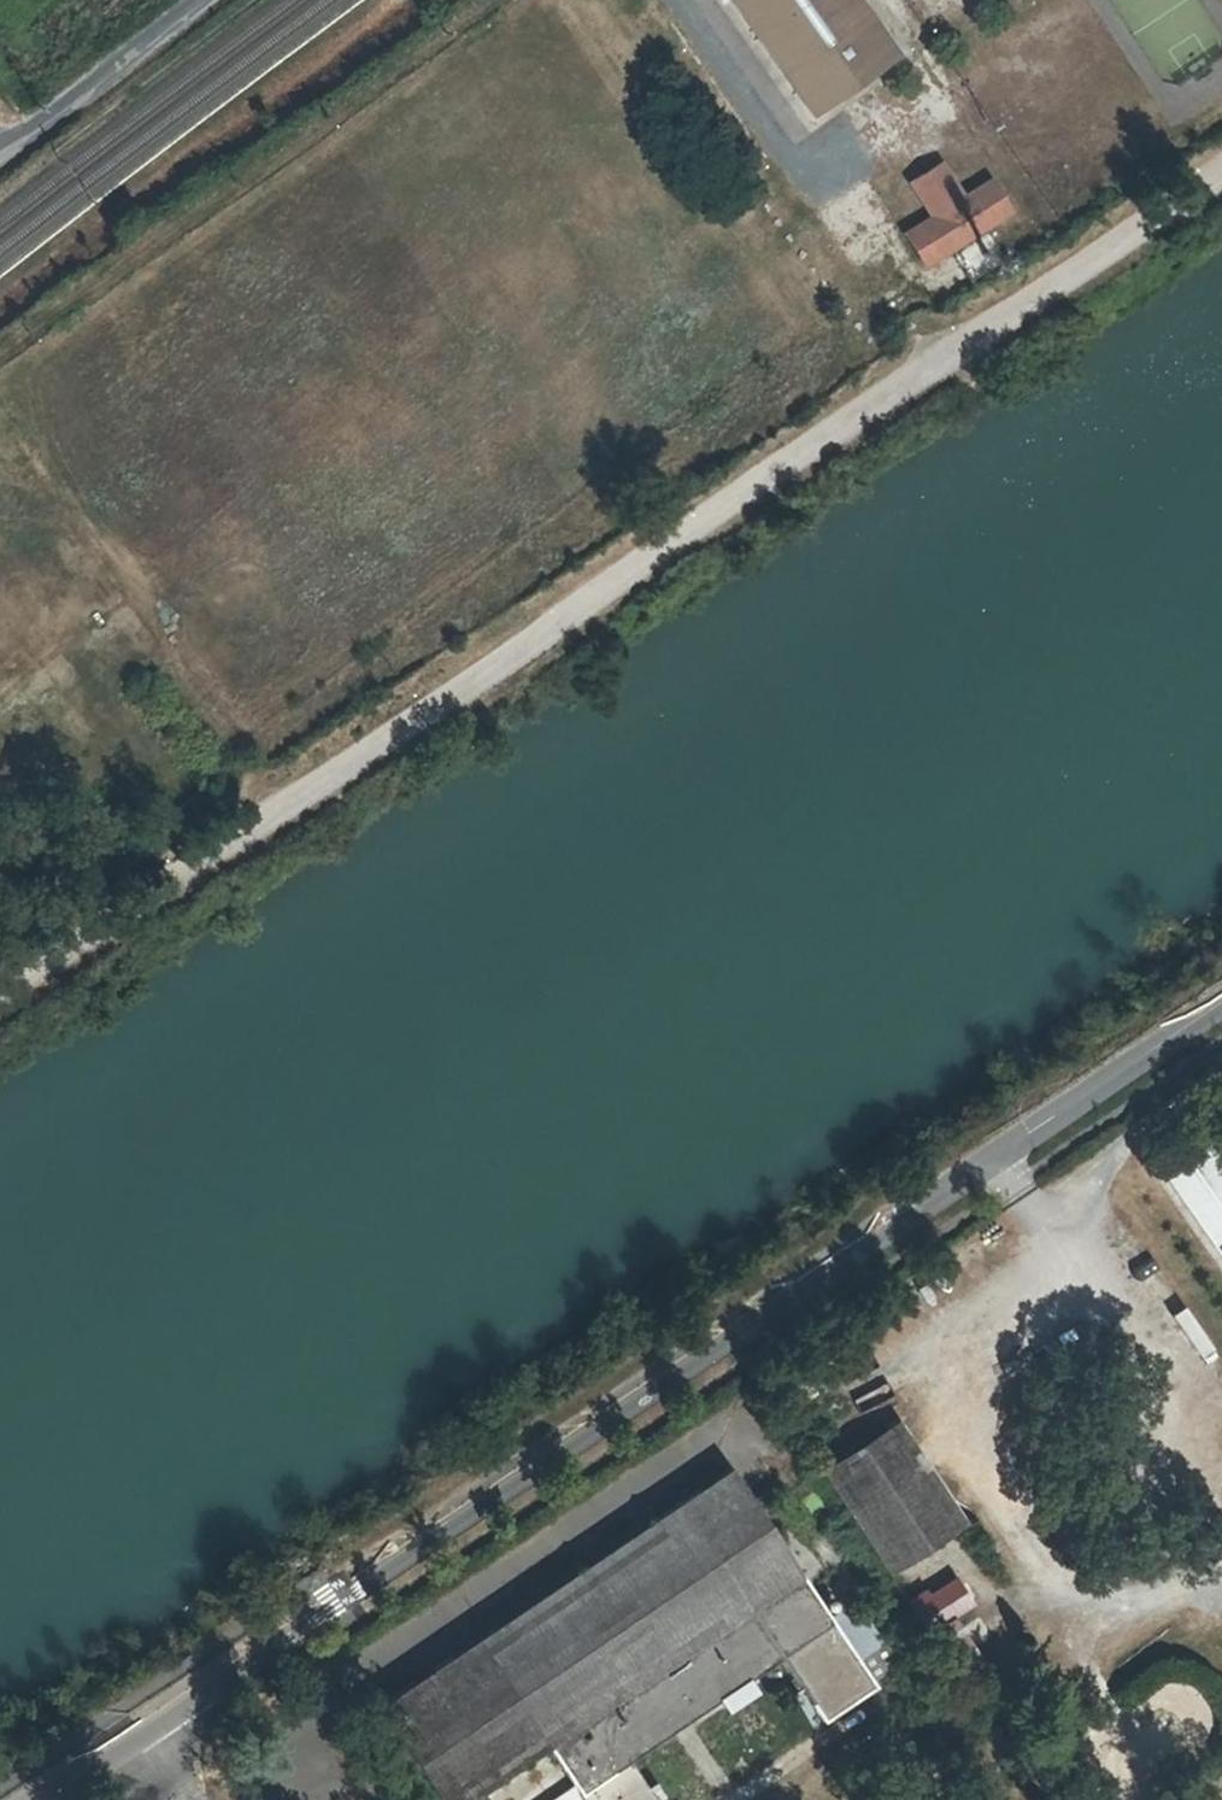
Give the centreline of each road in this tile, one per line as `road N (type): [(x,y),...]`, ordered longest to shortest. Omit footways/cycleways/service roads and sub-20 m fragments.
road 1 (unclassified): [(1221,1002),(38,1799)]
road 2 (unclassified): [(210,0),(0,152)]

